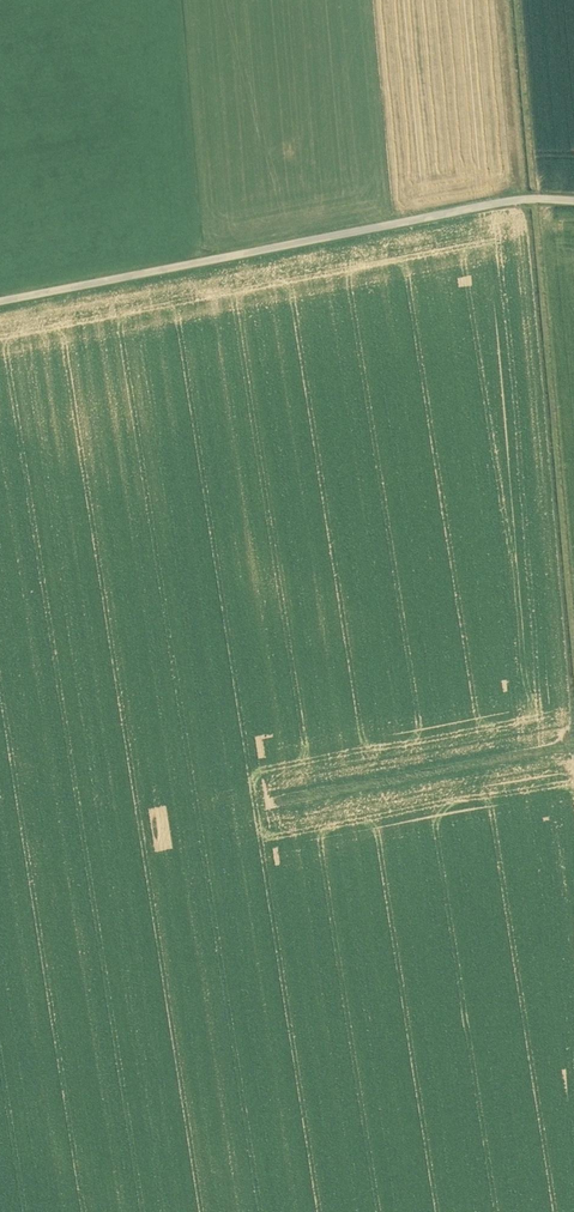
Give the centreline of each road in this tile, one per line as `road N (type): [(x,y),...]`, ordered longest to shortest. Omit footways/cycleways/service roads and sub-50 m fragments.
road 1 (unclassified): [(0,298),(526,194),(573,197)]
road 2 (track): [(526,194),(573,664)]
road 3 (track): [(573,739),(282,799)]

